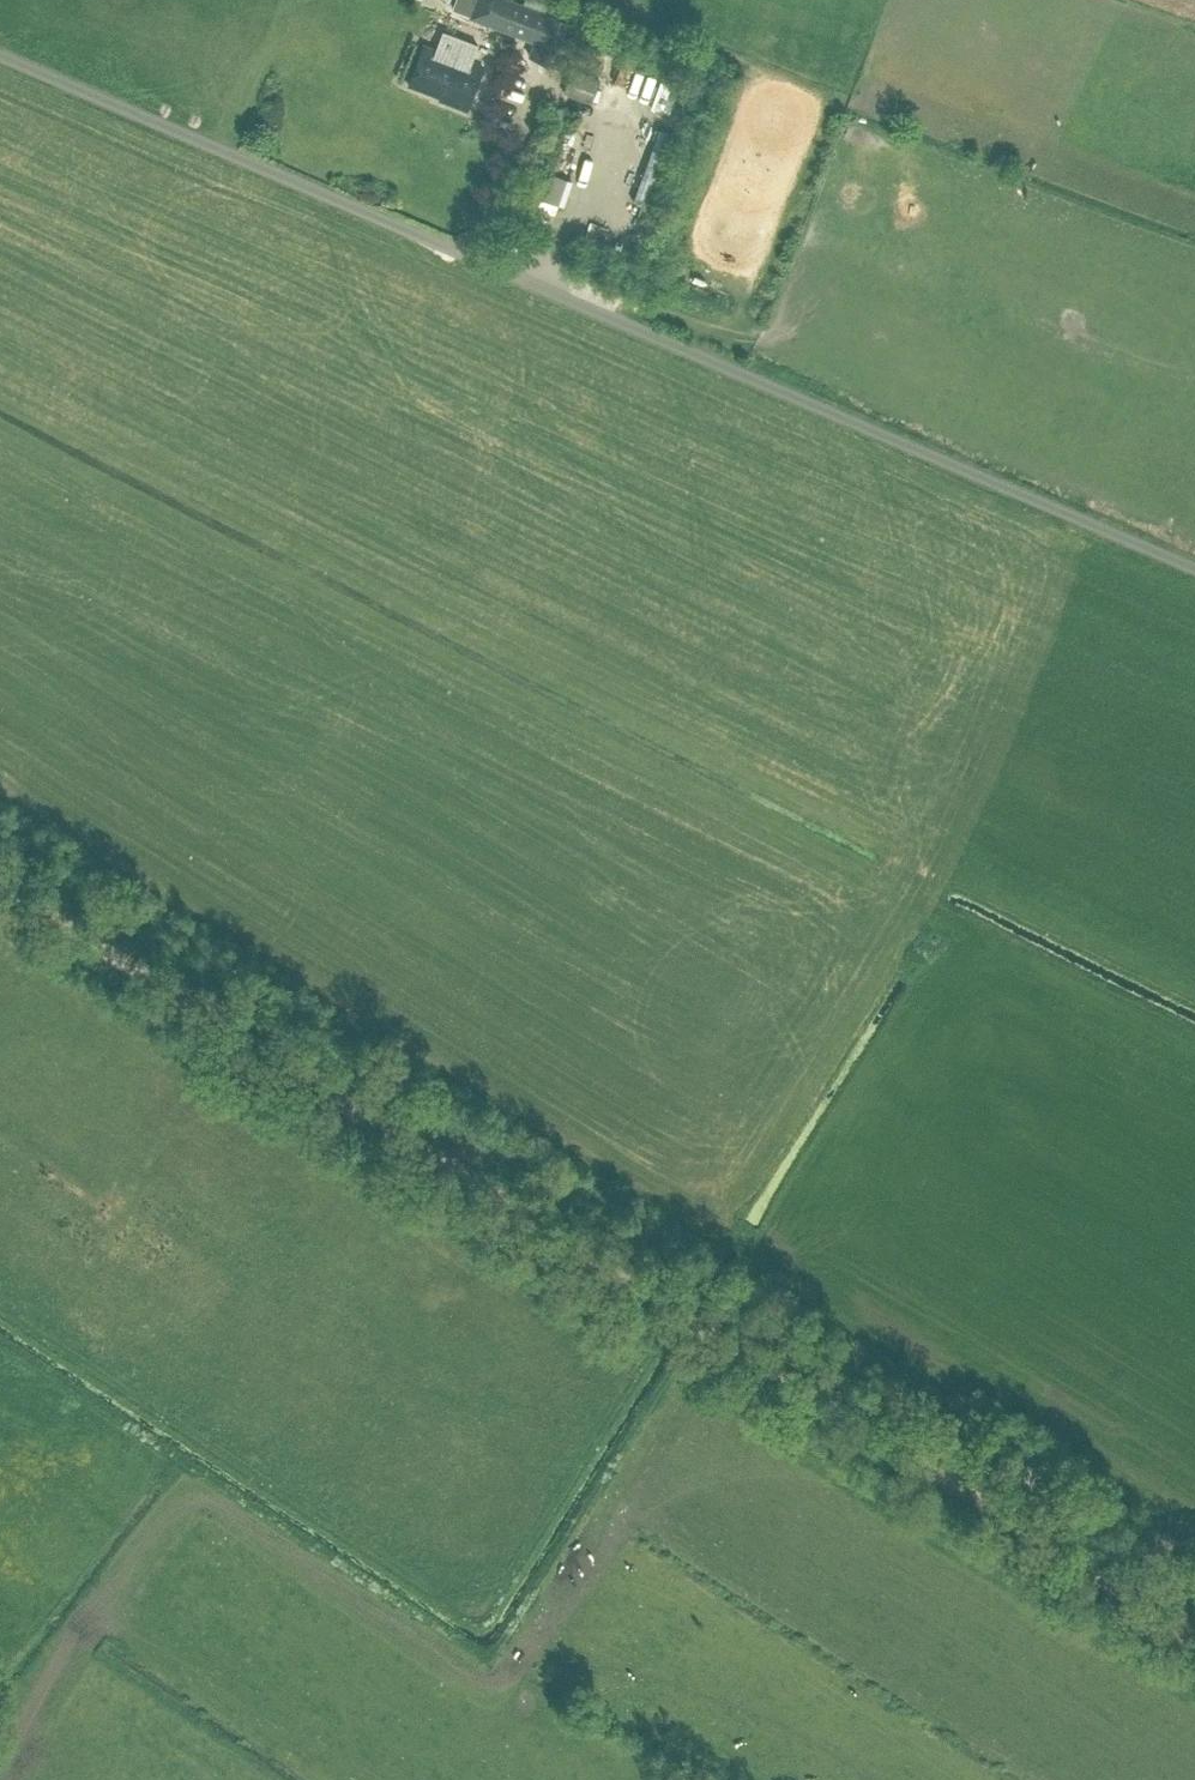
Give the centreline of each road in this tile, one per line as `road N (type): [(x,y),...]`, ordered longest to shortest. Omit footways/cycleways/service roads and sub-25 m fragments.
road 1 (track): [(1194,1625),(0,883)]
road 2 (unclassified): [(1194,564),(0,52)]

